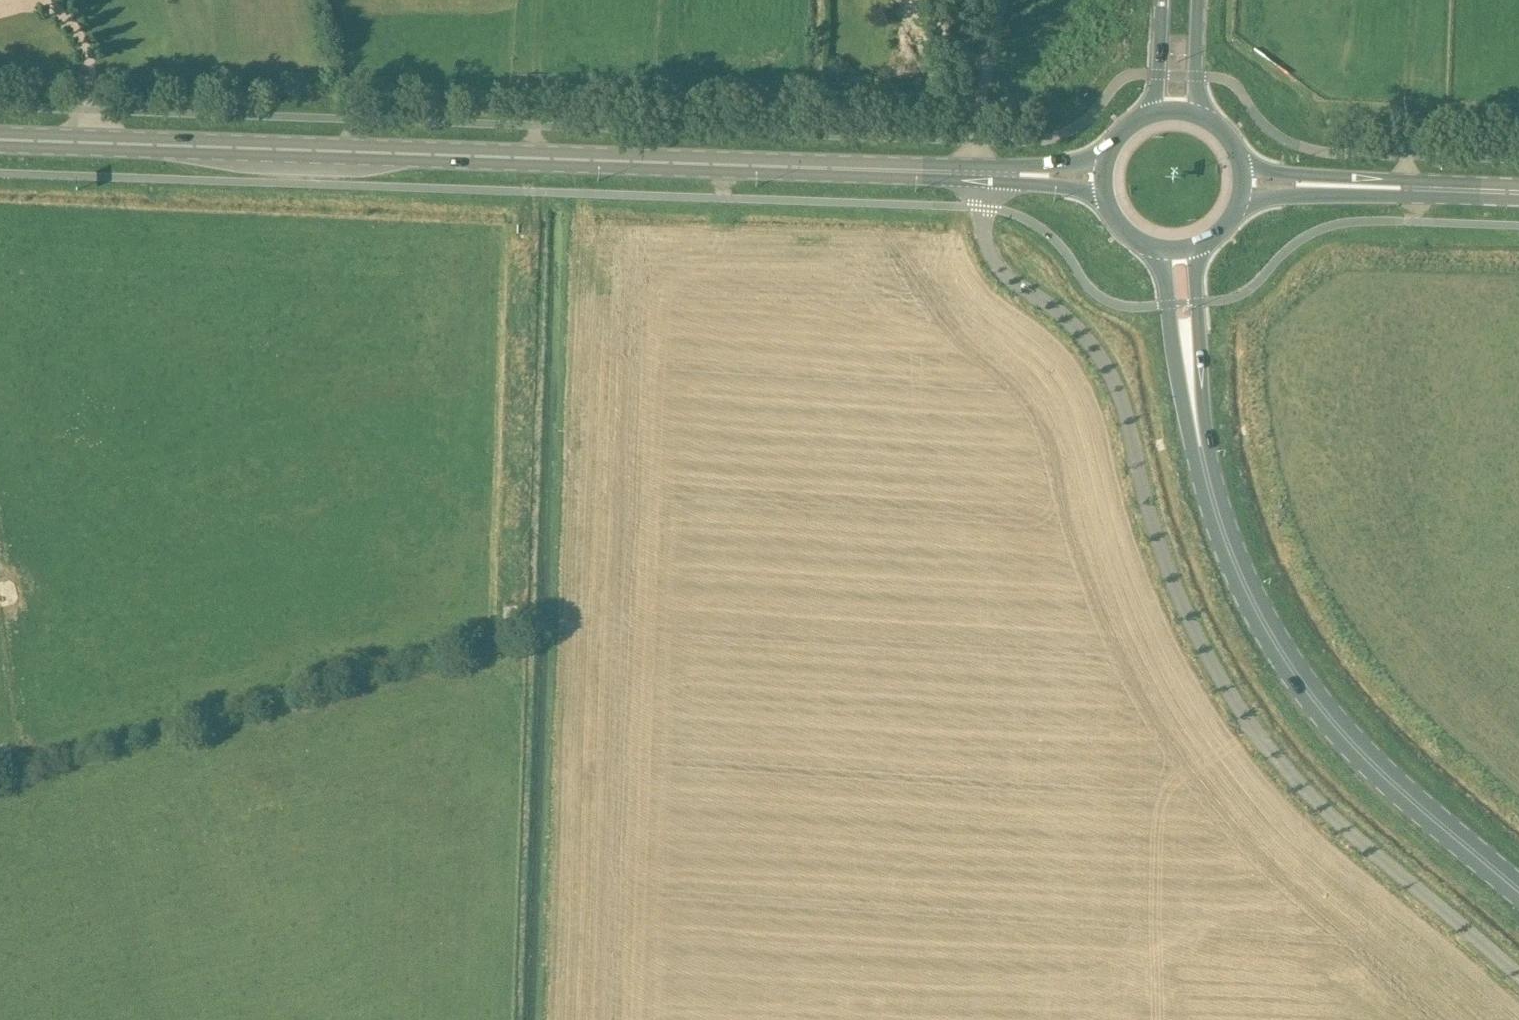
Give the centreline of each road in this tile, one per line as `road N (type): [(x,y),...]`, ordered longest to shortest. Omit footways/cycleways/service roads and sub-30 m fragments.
road 1 (unclassified): [(1518,975),(1342,826),(1231,694),(1160,548),(1109,368),(1073,324),(996,264),(984,231),(984,173)]
road 2 (primary): [(0,140),(984,173)]
road 3 (primary): [(1205,468),(1261,620),(1315,701),(1375,767),(1518,892)]
road 4 (primary): [(1159,249),(1178,379),(1205,468)]
road 5 (primary): [(1205,468),(1197,248)]
road 6 (primary): [(1518,193),(1366,188)]
road 7 (primary): [(1242,202),(1366,188)]
road 8 (primary): [(1366,188),(1244,168)]

